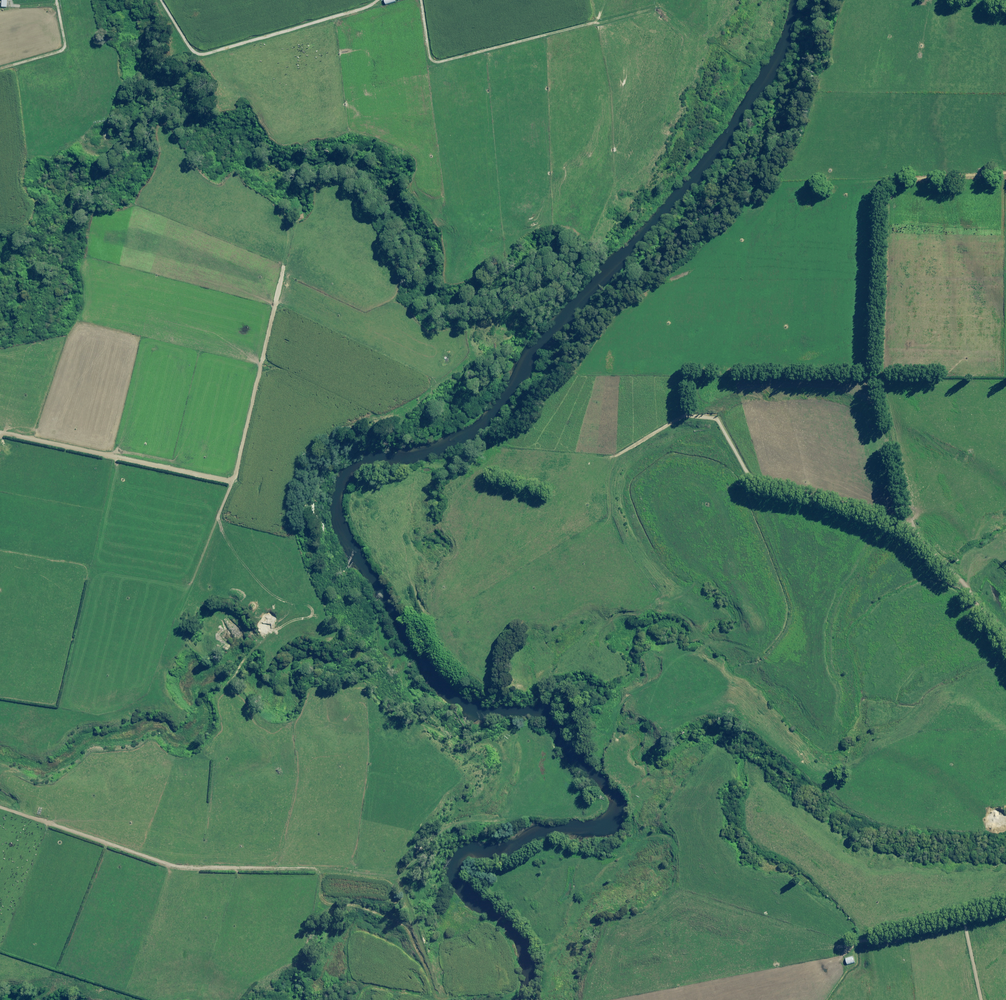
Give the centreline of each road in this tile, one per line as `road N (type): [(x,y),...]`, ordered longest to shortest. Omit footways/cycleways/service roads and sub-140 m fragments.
road 1 (track): [(1005,641),(945,555),(903,521),(748,477),(718,418),(686,413),(605,458),(603,495)]
road 2 (track): [(0,429),(231,481),(239,474),(283,283)]
road 3 (track): [(400,887),(394,875),(172,862),(0,804)]
road 4 (track): [(422,0),(425,64),(650,11)]
road 5 (track): [(159,0),(192,55),(375,0)]
road 6 (track): [(847,942),(1005,902)]
road 7 (track): [(400,887),(411,862),(442,828),(515,818)]
road 8 (track): [(0,70),(64,52),(60,0)]

